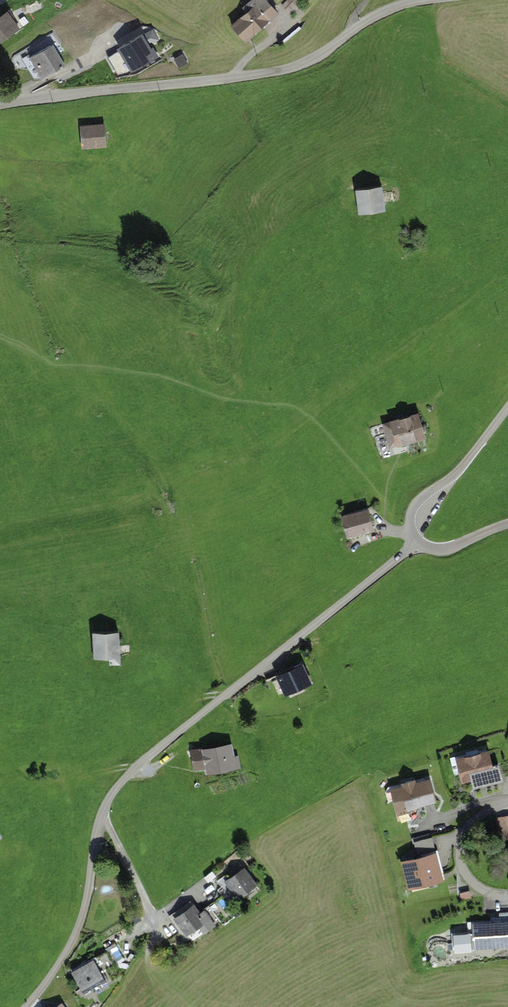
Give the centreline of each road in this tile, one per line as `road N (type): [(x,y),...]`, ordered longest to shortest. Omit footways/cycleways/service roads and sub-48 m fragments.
road 1 (unclassified): [(0,105),(277,71),(323,52),(374,17),(426,0)]
road 2 (unclassified): [(507,408),(457,473),(417,503),(411,528),(423,544),(444,550),(507,524)]
road 3 (residential): [(507,893),(483,890),(469,877),(460,833),(472,814),(507,799)]

